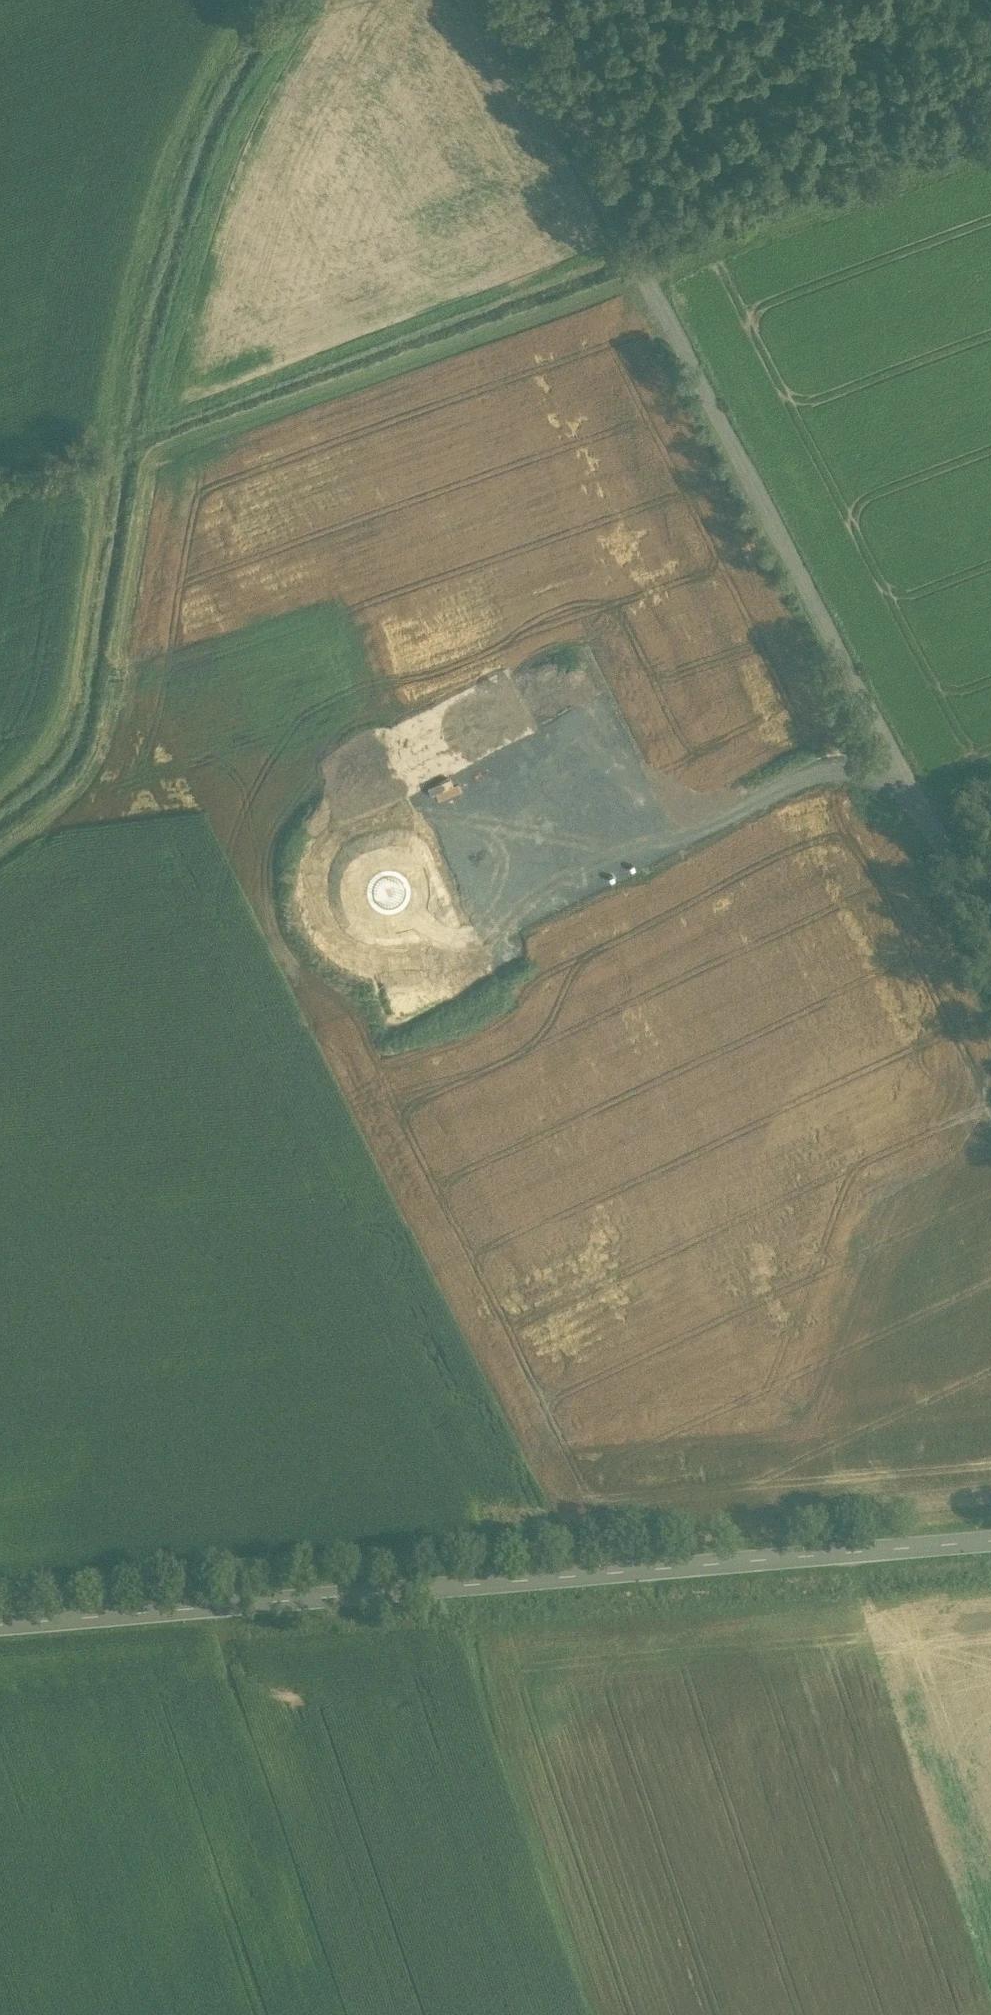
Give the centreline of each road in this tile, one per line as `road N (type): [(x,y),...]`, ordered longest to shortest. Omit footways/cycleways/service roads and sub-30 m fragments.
road 1 (track): [(990,936),(511,0)]
road 2 (tertiary): [(0,1625),(990,1543)]
road 3 (track): [(892,738),(482,937)]

